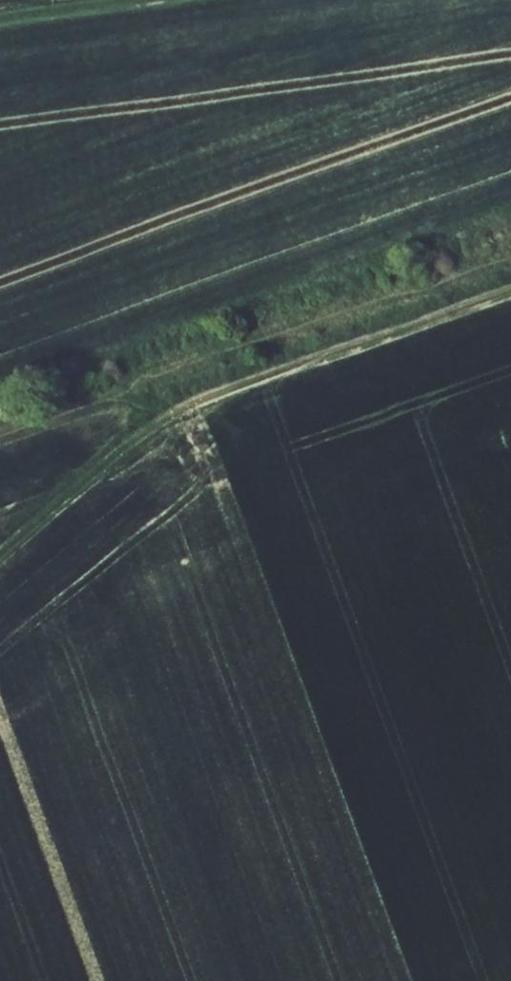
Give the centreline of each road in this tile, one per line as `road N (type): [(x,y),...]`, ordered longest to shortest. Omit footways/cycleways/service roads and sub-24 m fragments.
road 1 (track): [(510,291),(211,391),(147,433),(0,554)]
road 2 (track): [(510,261),(0,434)]
road 3 (track): [(0,22),(157,0)]

